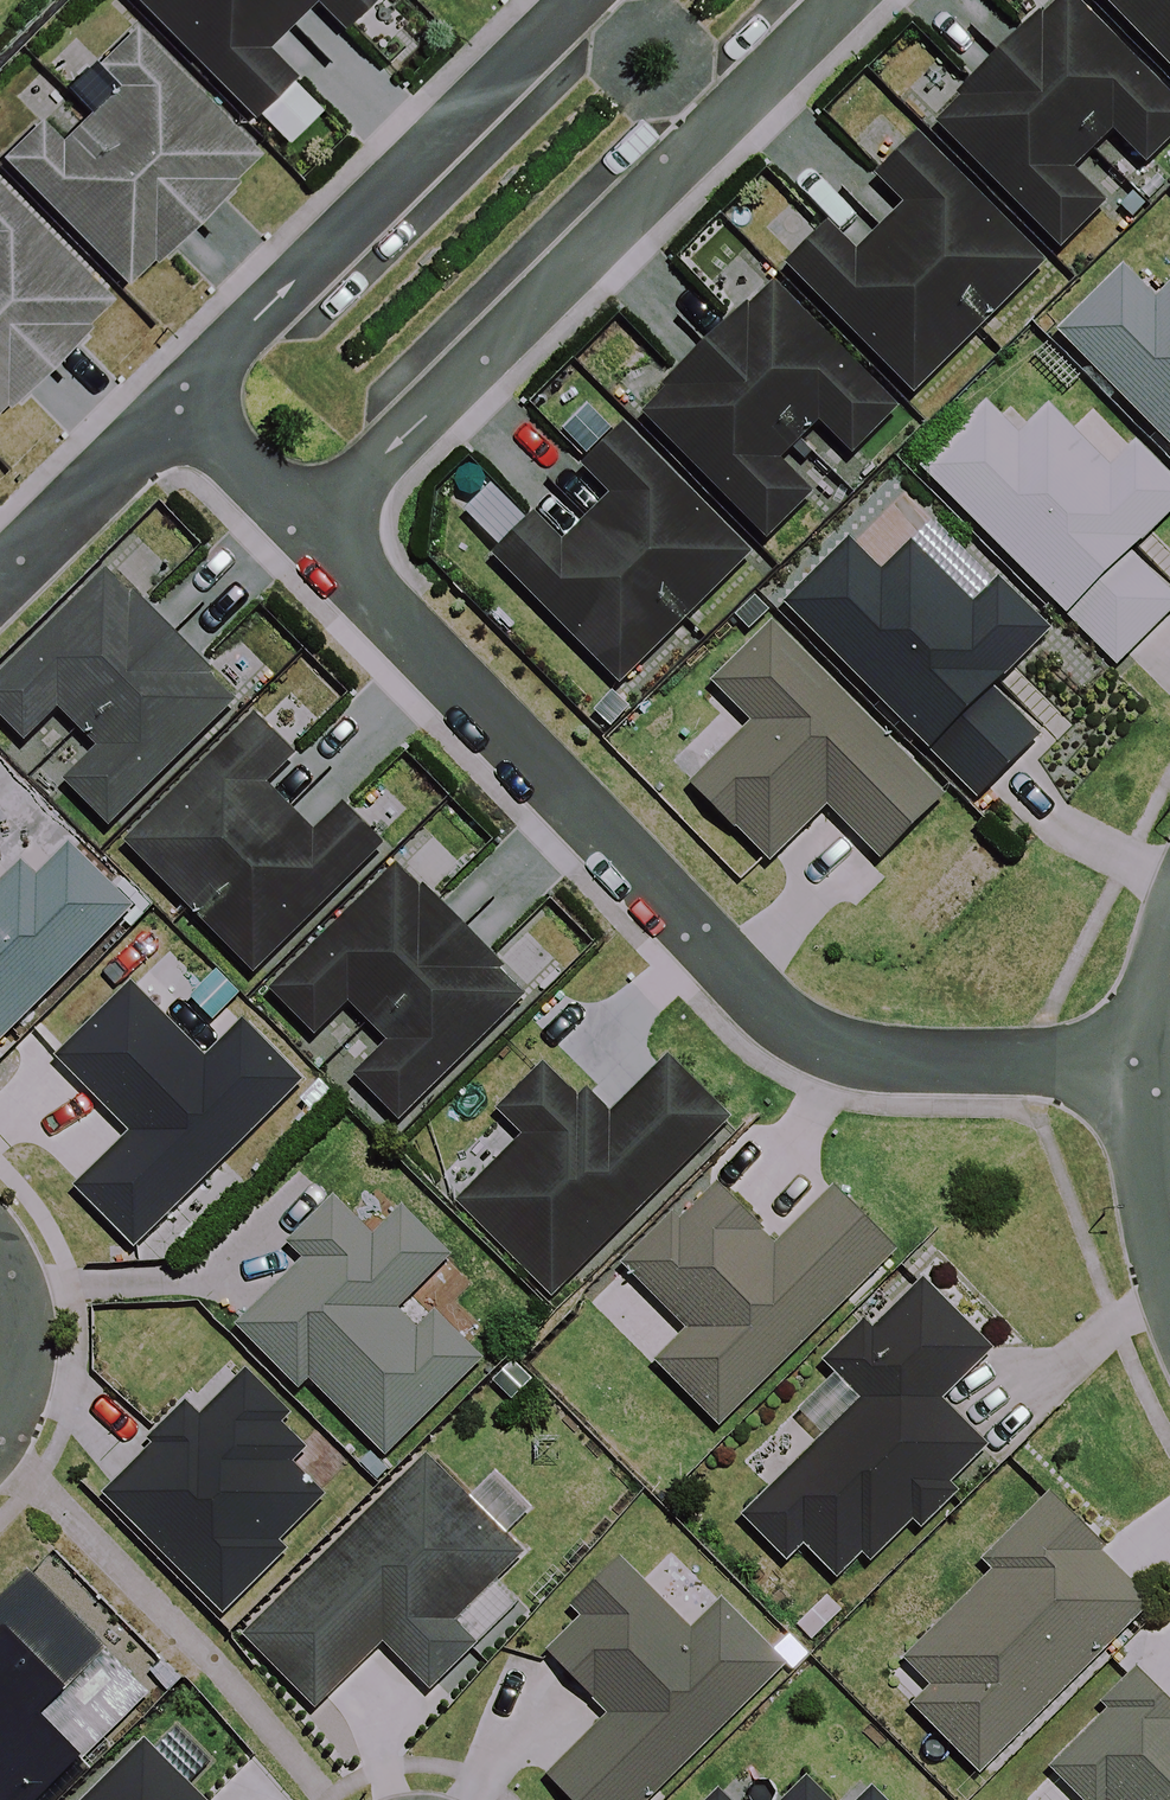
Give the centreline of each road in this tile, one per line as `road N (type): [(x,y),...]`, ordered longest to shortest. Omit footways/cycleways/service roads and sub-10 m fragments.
road 1 (residential): [(307,531),(813,1039),(893,1073),(1149,1082)]
road 2 (residential): [(860,0),(307,531)]
road 3 (residential): [(177,403),(588,0)]
road 4 (residential): [(177,403),(0,576)]
road 5 (residential): [(177,403),(307,531)]
road 6 (residential): [(0,1251),(15,1284),(18,1323),(0,1422)]
road 7 (residential): [(1169,1234),(1149,1082)]

